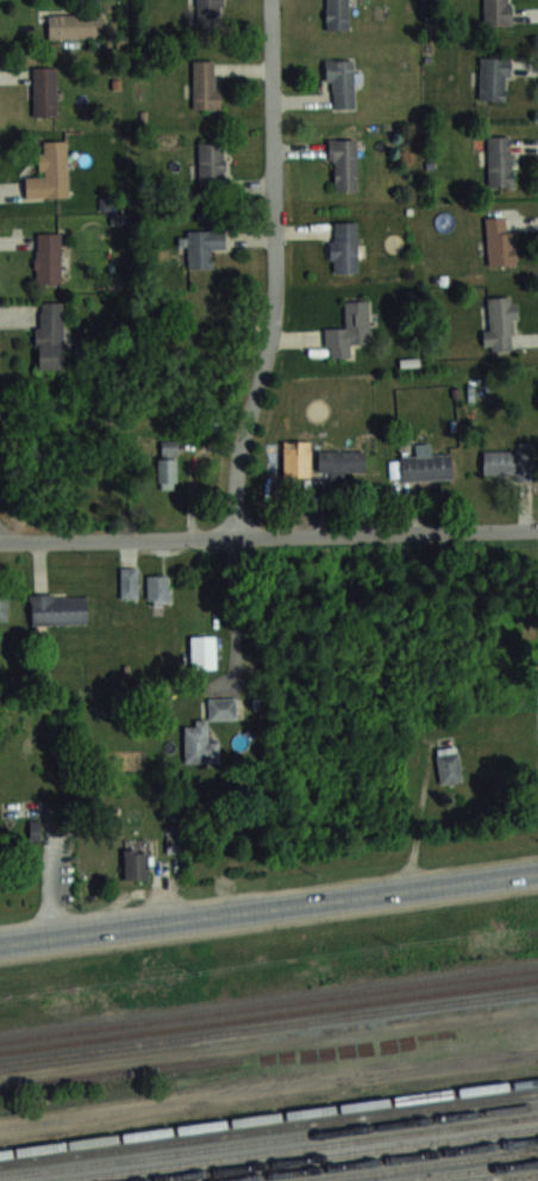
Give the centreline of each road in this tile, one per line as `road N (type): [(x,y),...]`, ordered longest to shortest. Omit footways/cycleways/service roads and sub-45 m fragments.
road 1 (primary): [(0,943),(537,871)]
road 2 (residential): [(269,0),(270,334),(237,448),(232,534)]
road 3 (residential): [(537,526),(0,539)]

